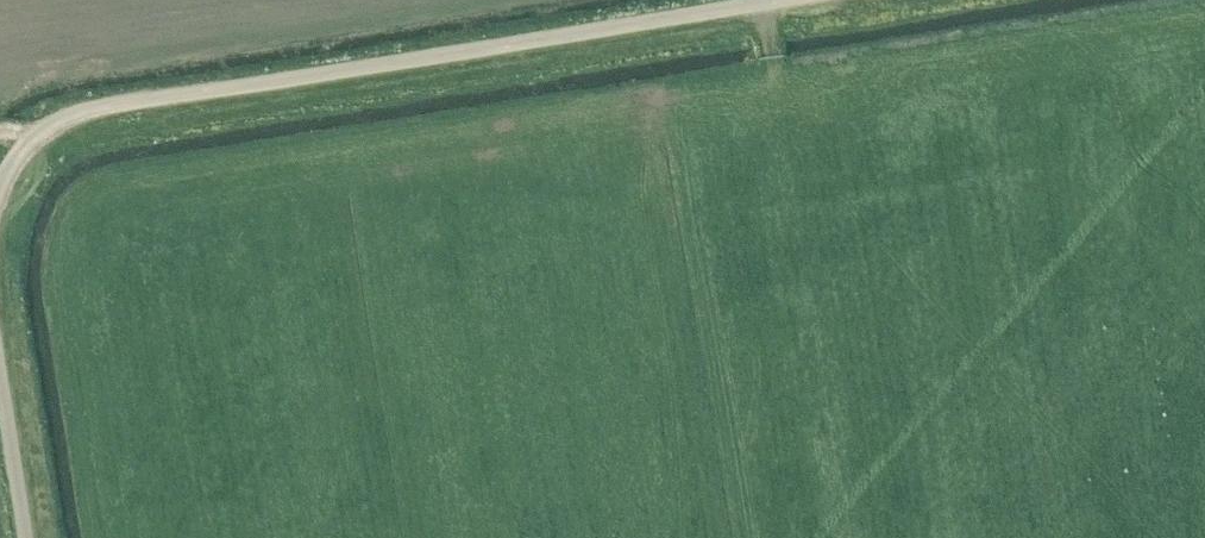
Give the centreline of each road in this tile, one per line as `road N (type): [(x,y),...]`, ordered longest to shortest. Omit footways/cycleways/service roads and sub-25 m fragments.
road 1 (unclassified): [(0,185),(34,139),(99,108),(777,0)]
road 2 (unclassified): [(25,537),(0,380)]

